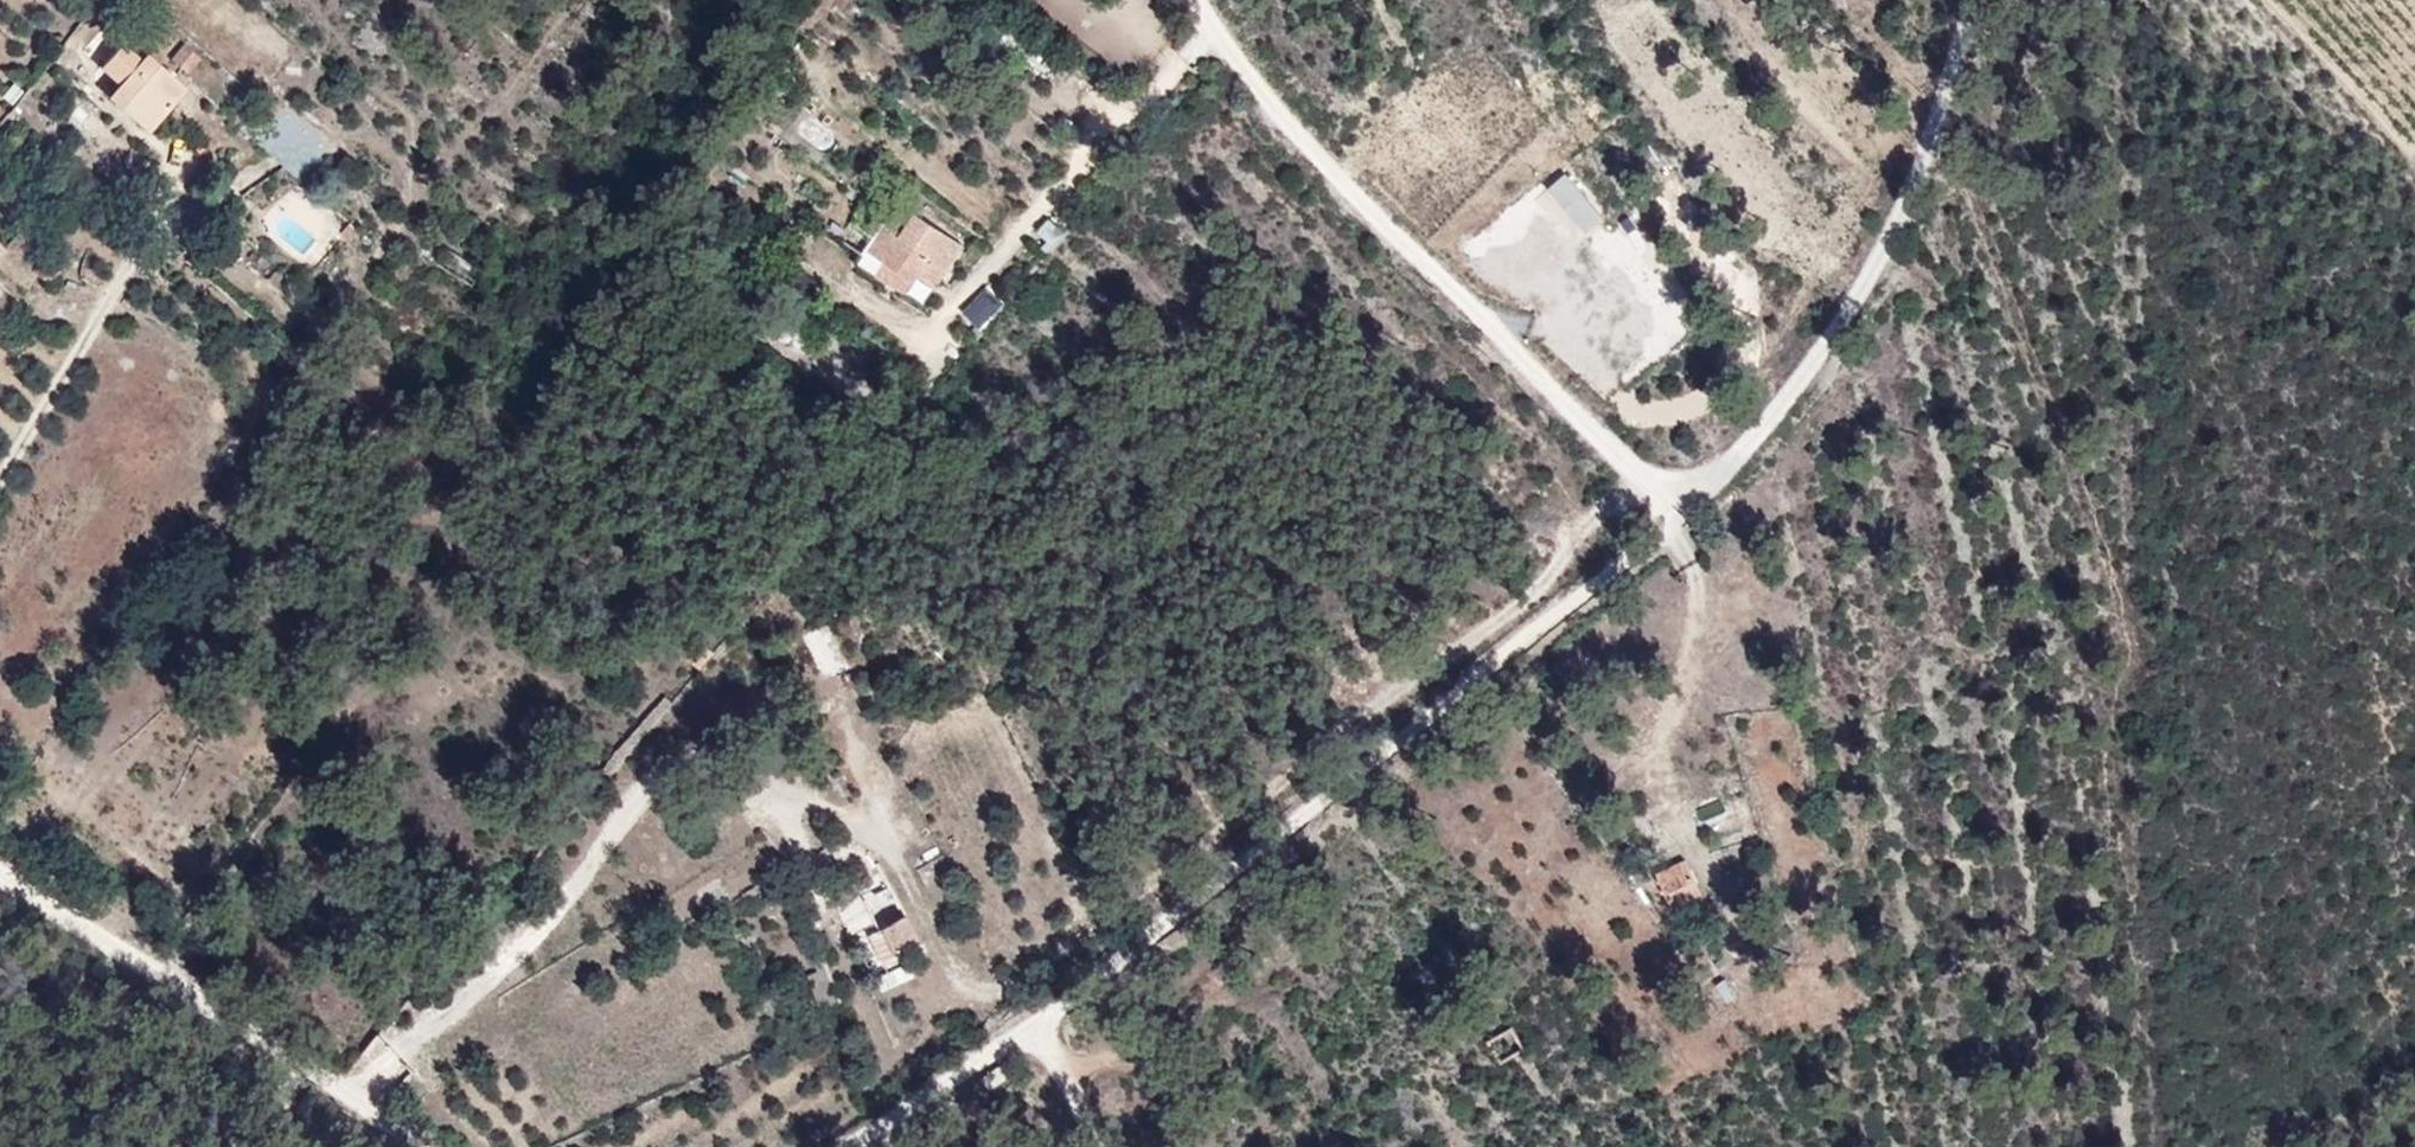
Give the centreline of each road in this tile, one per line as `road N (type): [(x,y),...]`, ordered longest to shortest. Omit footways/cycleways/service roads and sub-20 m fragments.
road 1 (unclassified): [(1034,1026),(1671,526)]
road 2 (unclassified): [(1671,526),(1279,103),(1201,0)]
road 3 (unclassified): [(1671,526),(1806,371),(1885,250),(1979,0)]
road 4 (unclassified): [(0,873),(413,1146)]
road 5 (unclassified): [(851,1146),(1034,1026)]
road 6 (unclassified): [(1096,1146),(1034,1026)]

